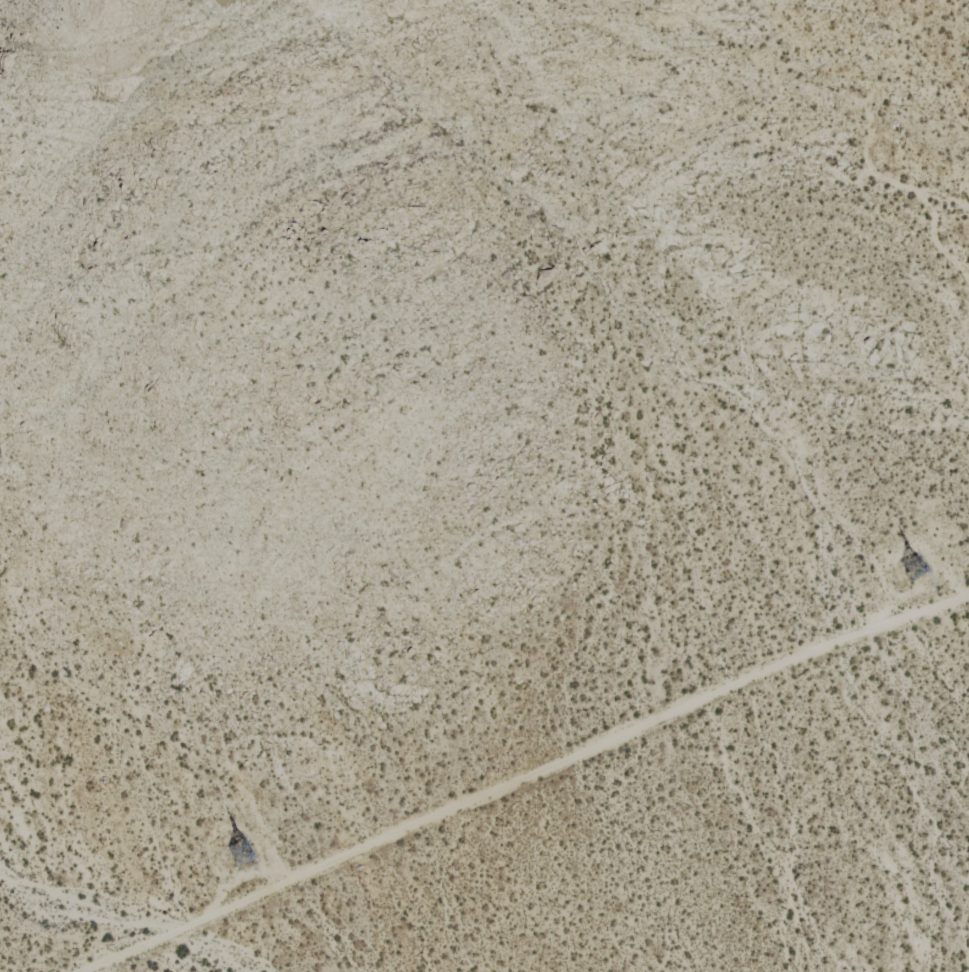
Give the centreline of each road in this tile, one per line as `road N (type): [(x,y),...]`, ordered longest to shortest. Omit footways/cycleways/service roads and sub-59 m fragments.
road 1 (track): [(968,593),(806,652),(66,971)]

